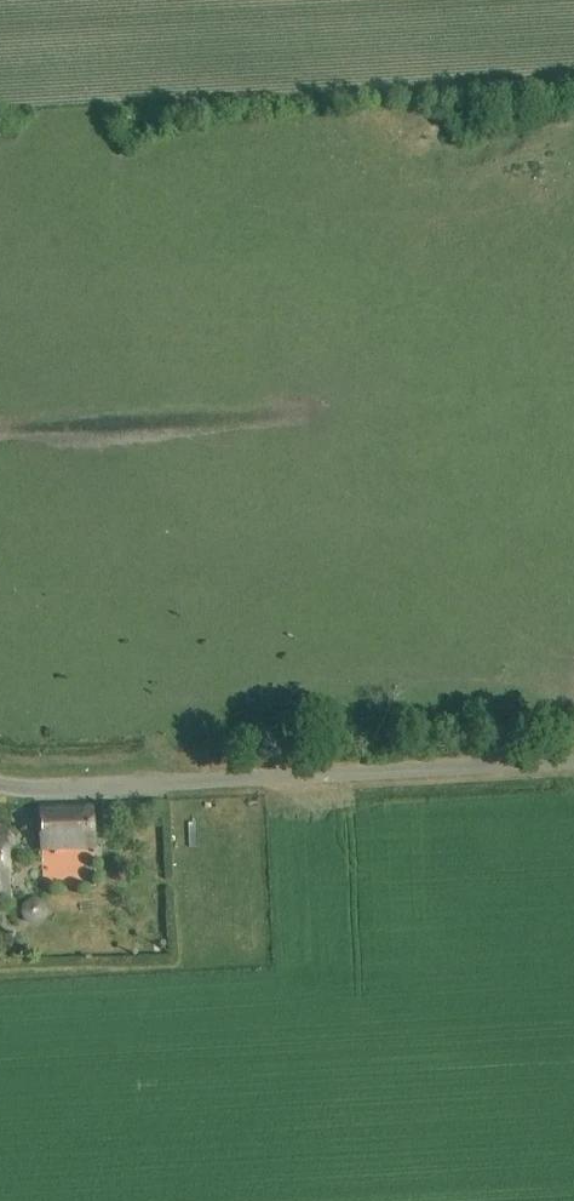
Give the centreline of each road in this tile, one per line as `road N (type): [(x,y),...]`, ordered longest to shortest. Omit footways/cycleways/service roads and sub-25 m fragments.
road 1 (unclassified): [(0,787),(40,793),(573,763)]

